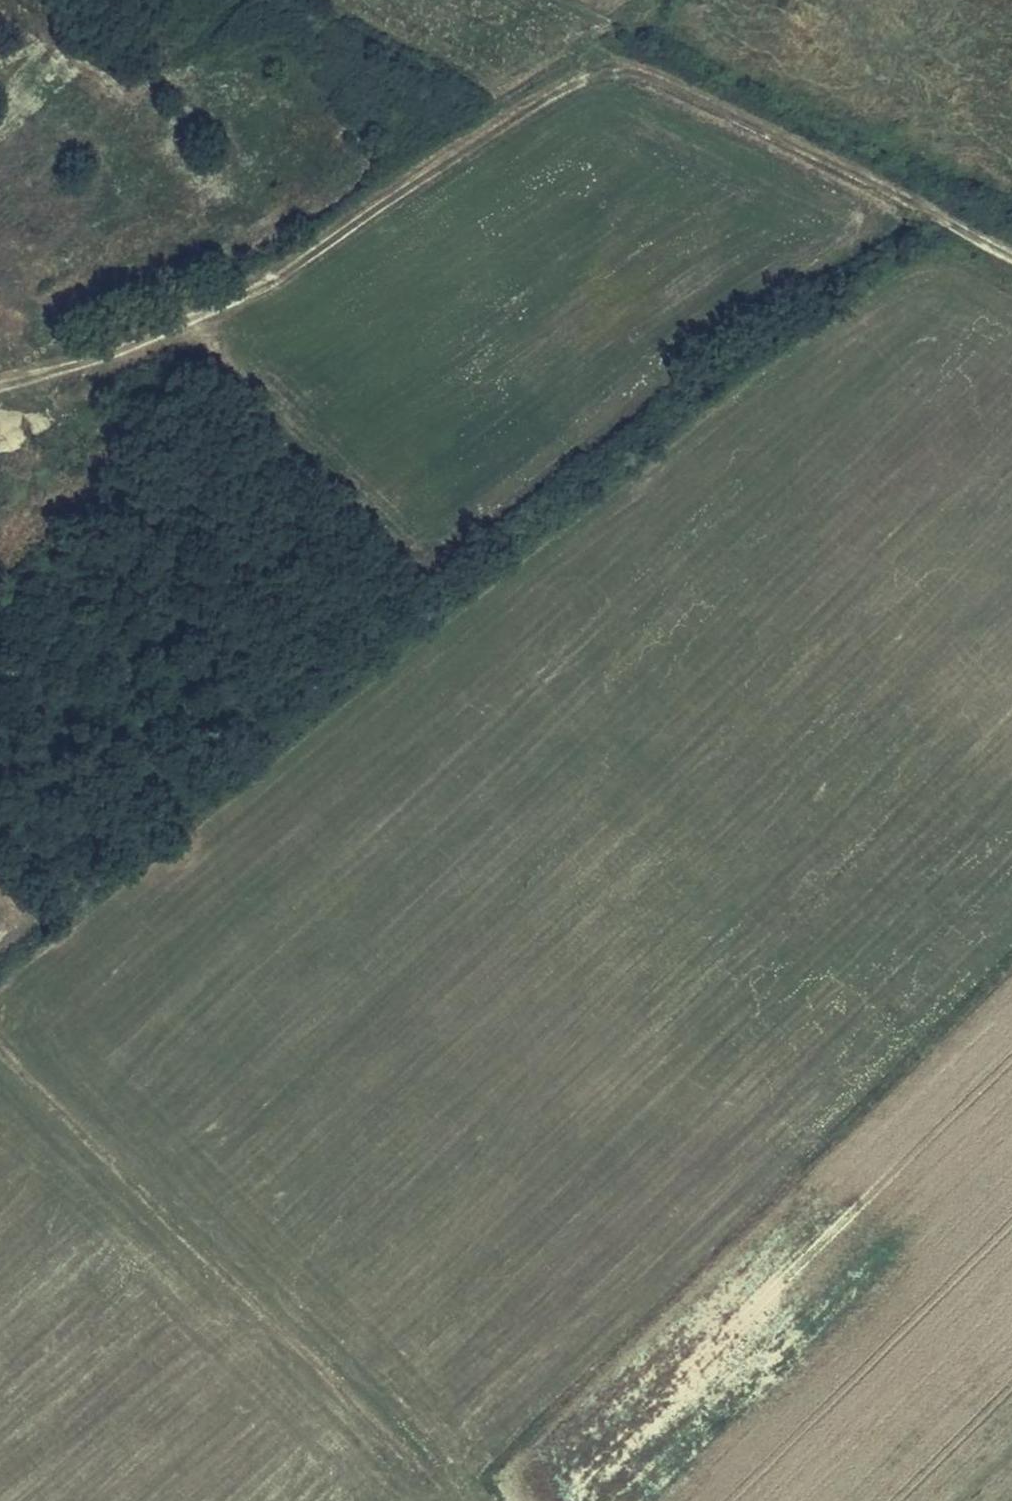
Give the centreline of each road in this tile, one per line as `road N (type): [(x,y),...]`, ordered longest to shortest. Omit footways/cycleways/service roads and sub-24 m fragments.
road 1 (track): [(606,49),(264,274),(120,341),(0,377)]
road 2 (track): [(1011,259),(606,49)]

